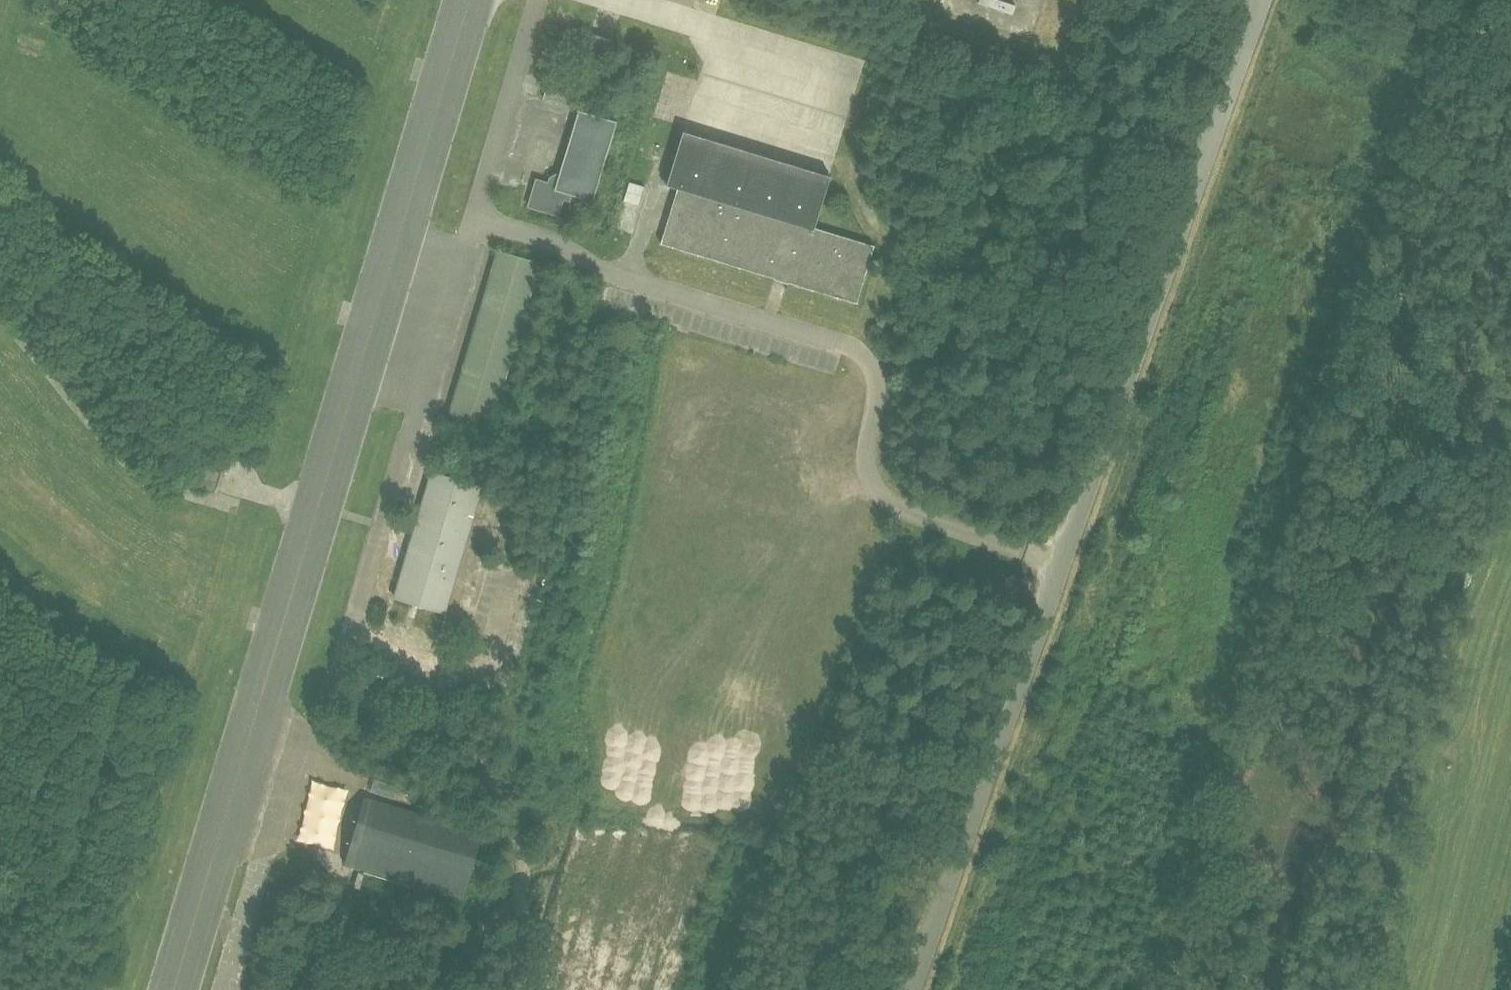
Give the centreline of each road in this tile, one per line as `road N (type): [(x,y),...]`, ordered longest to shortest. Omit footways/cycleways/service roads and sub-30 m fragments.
road 1 (unclassified): [(1259,0),(910,989)]
road 2 (track): [(1510,29),(1392,0)]

